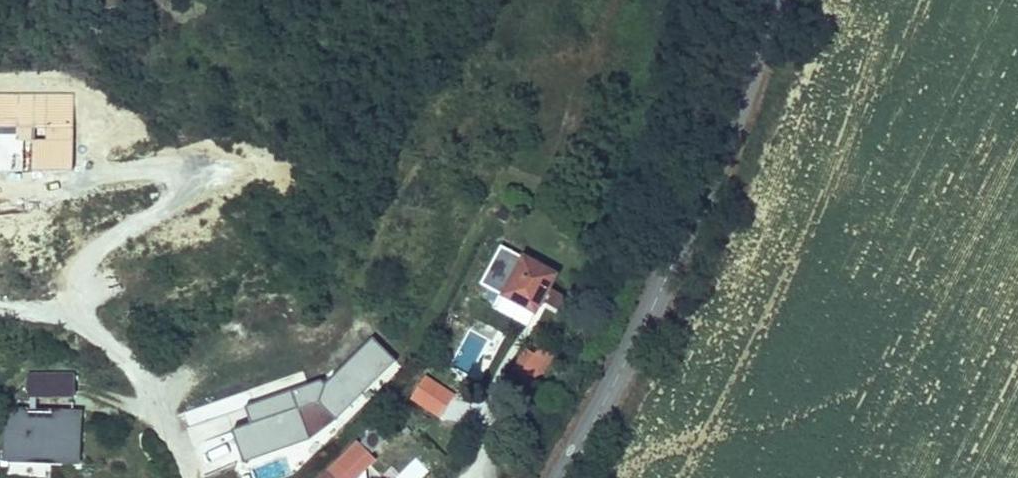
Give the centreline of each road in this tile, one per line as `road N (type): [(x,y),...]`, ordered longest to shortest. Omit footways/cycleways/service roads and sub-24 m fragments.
road 1 (tertiary): [(773,0),(683,236),(558,477)]

